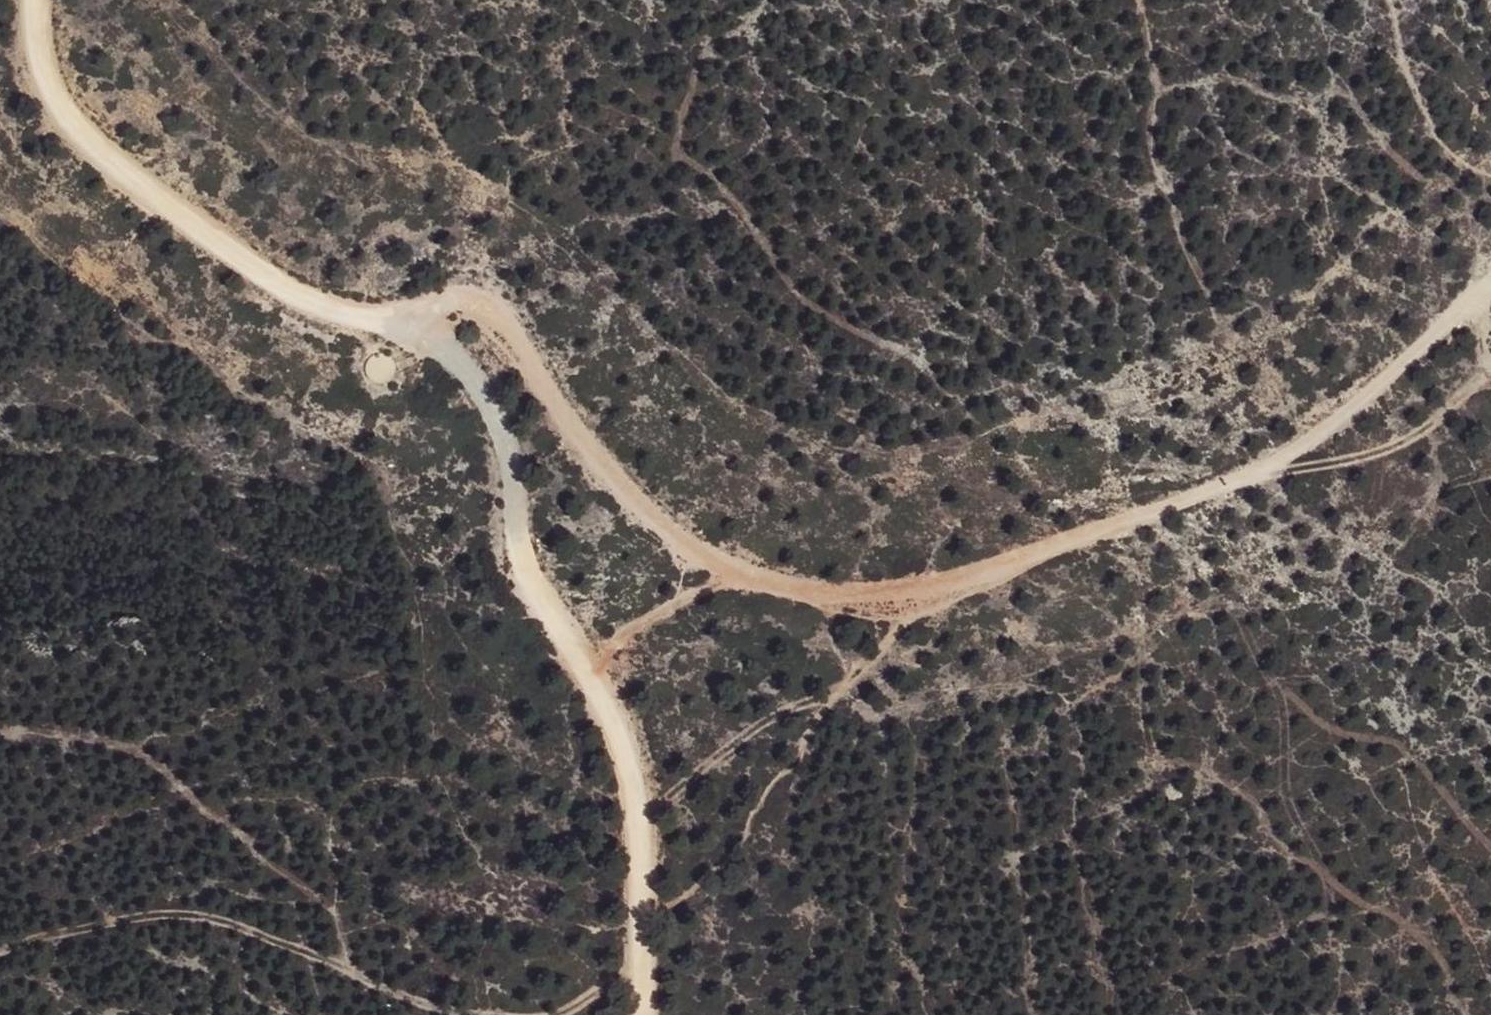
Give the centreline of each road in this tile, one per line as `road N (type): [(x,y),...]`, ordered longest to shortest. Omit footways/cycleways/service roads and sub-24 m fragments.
road 1 (track): [(422,326),(495,346),(693,544),(760,577),(866,611),(1154,544),(1325,444),(1490,281)]
road 2 (track): [(422,326),(488,406),(505,453),(507,531),(622,732),(634,1014)]
road 3 (track): [(59,0),(62,98),(152,208),(320,299),(422,326)]
road 4 (track): [(475,1014),(400,1006),(302,949),(202,917),(121,924),(0,957)]

